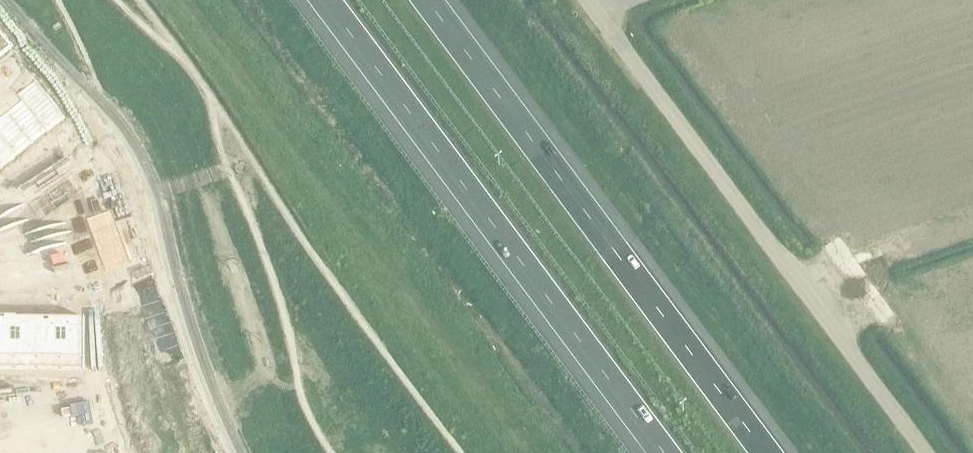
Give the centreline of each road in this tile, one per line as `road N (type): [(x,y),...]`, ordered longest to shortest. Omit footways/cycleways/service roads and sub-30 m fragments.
road 1 (motorway): [(322,0),(662,452)]
road 2 (motorway): [(766,452),(427,0)]
road 3 (unclassified): [(925,452),(589,0)]
road 4 (residential): [(0,284),(129,288),(133,255),(103,177),(93,162),(64,156)]

